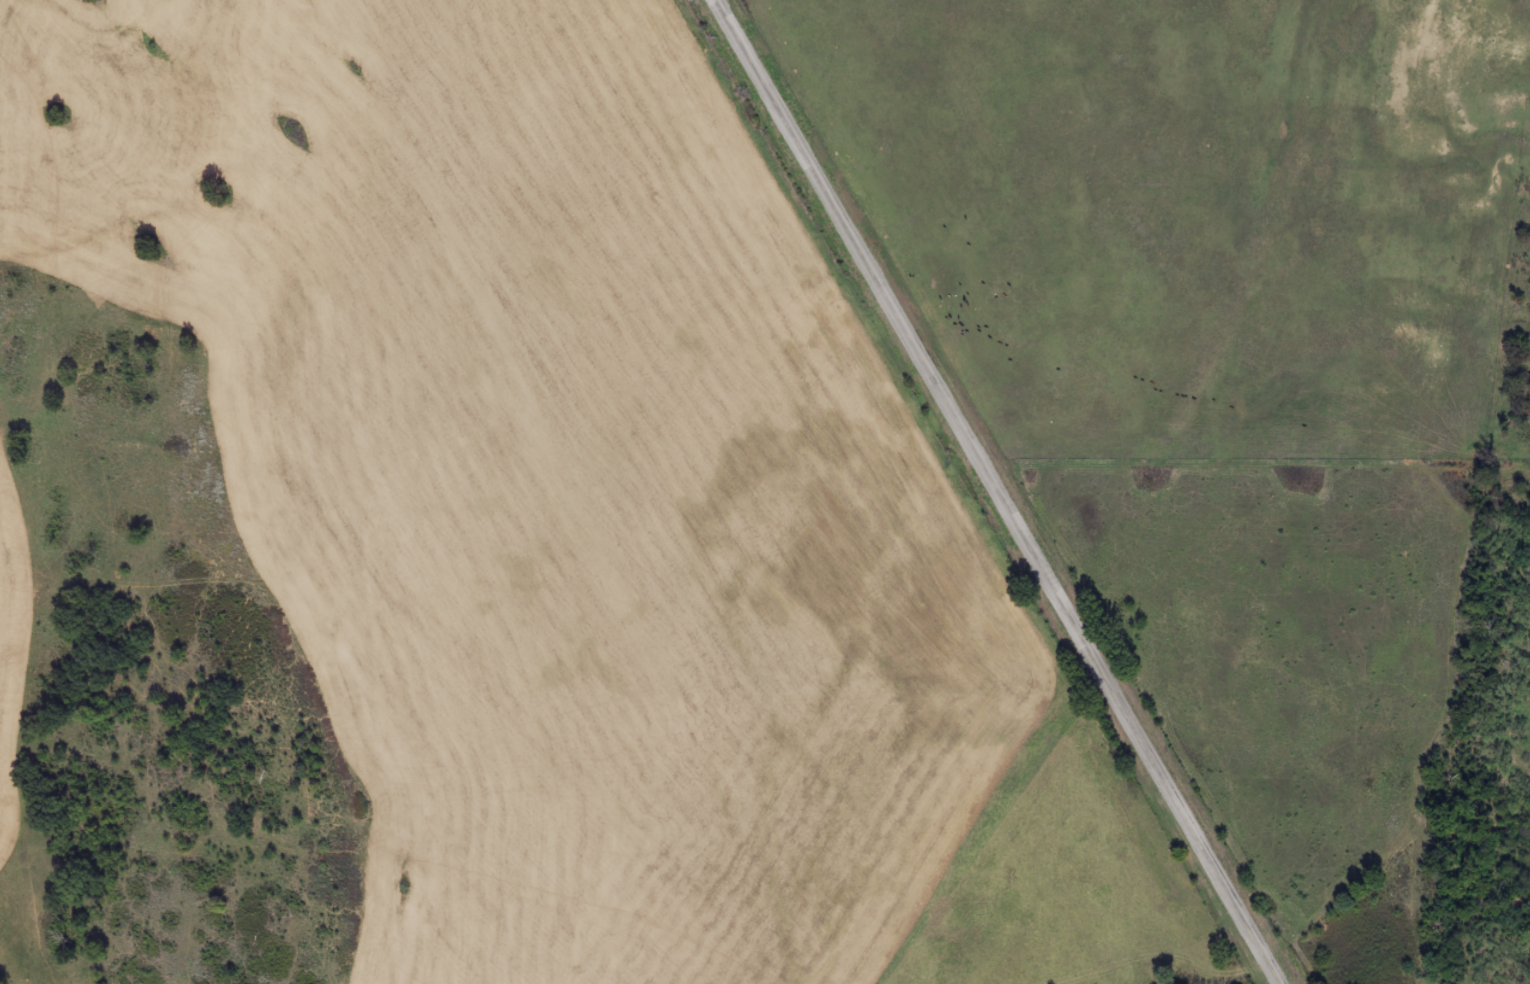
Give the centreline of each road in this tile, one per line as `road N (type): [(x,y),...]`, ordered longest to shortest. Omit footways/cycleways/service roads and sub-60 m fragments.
road 1 (secondary): [(1288,983),(720,0)]

